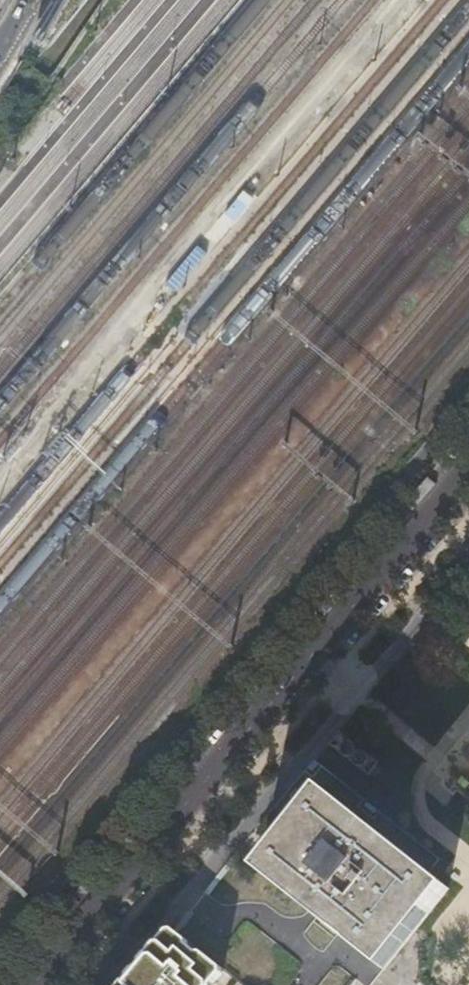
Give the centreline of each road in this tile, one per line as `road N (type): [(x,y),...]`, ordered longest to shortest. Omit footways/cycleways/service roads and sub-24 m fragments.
road 1 (secondary): [(468,470),(34,984)]

